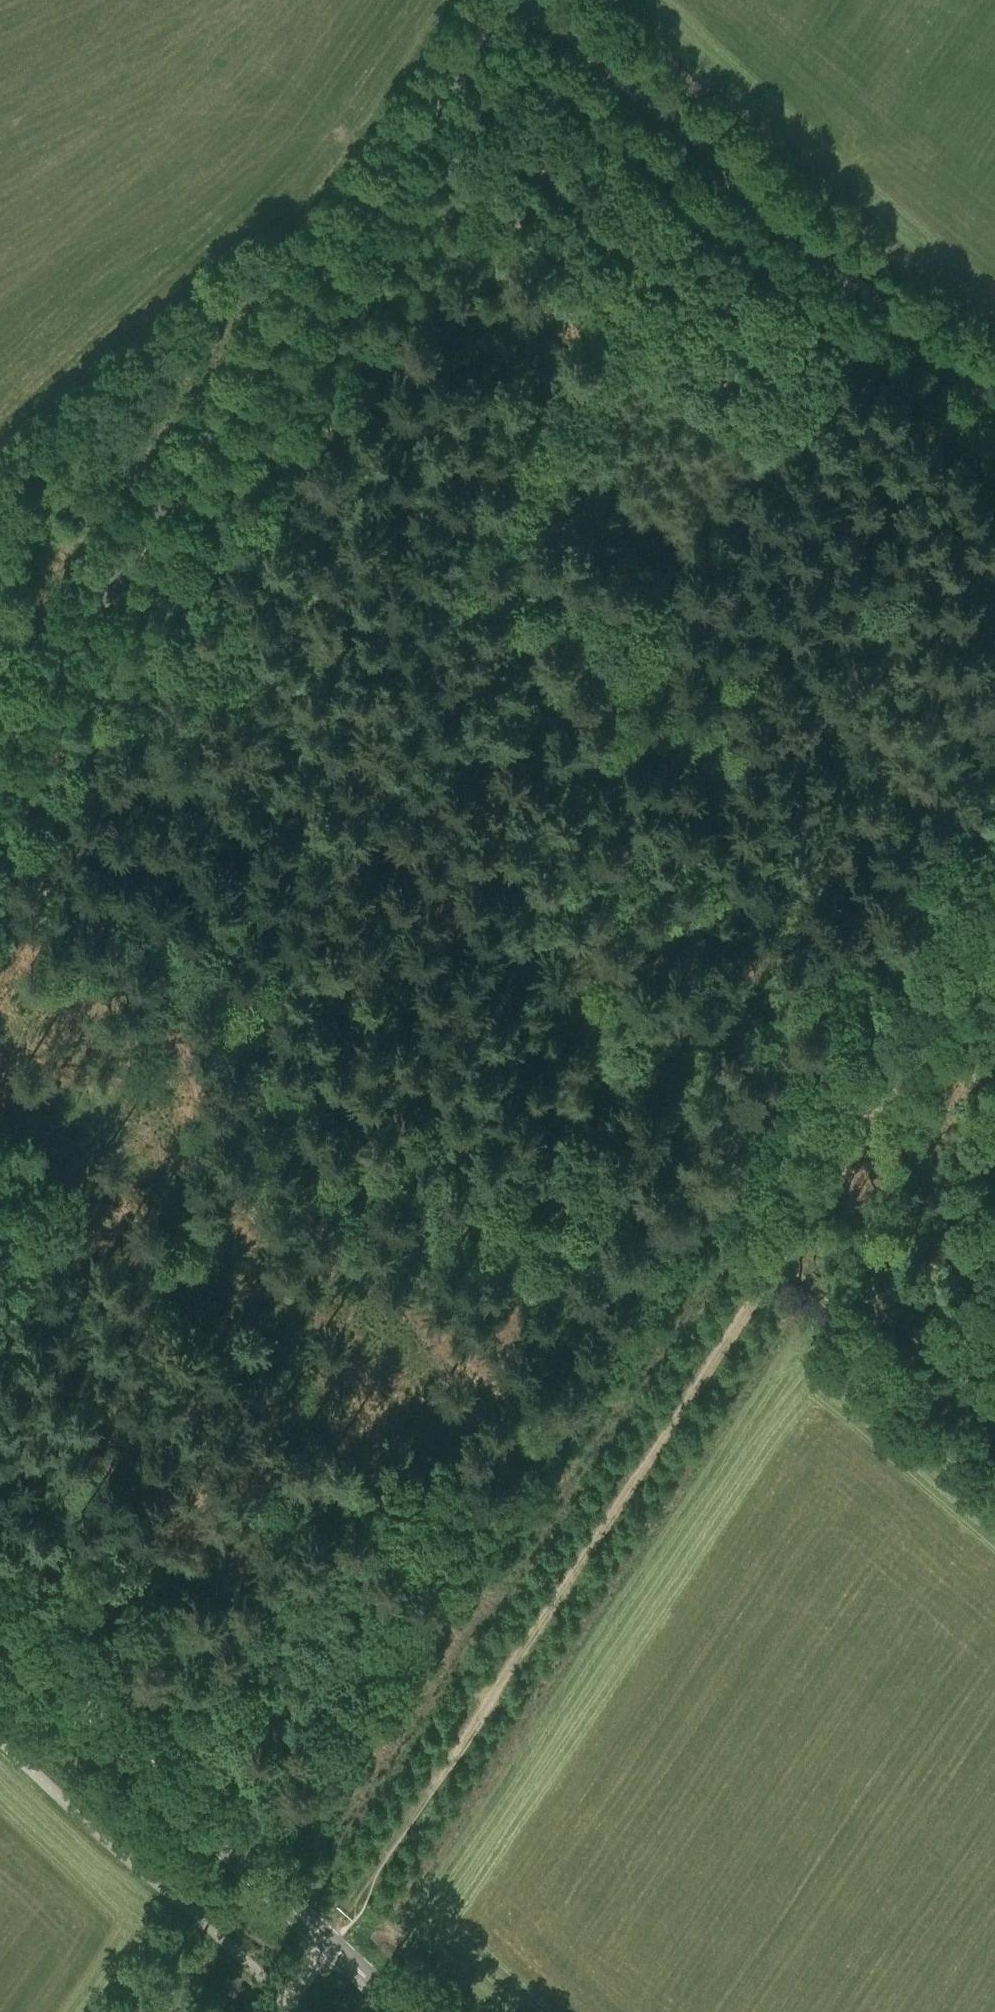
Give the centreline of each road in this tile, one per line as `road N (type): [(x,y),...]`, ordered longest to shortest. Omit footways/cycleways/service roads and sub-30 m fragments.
road 1 (track): [(994,935),(280,2011)]
road 2 (tertiary): [(0,742),(517,0)]
road 3 (unclassified): [(994,405),(534,0)]
road 4 (secondary): [(0,1625),(416,2011)]
road 5 (track): [(772,1262),(994,1454)]

